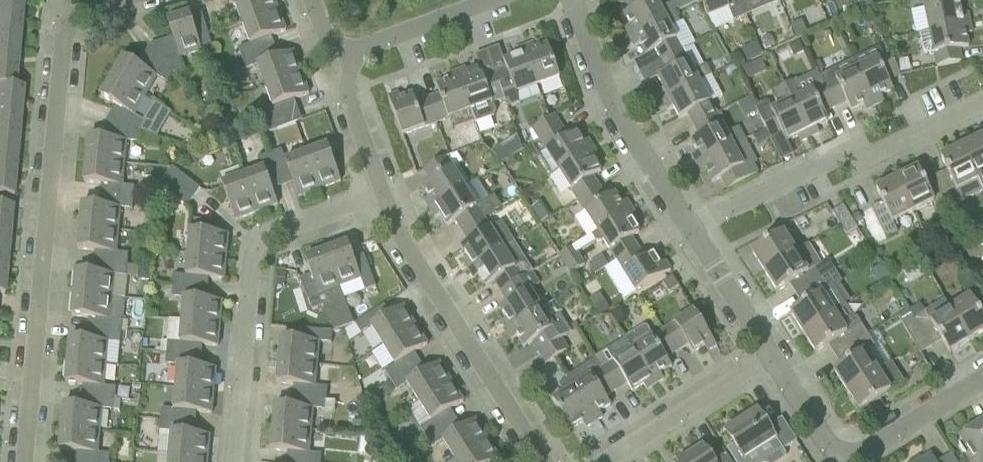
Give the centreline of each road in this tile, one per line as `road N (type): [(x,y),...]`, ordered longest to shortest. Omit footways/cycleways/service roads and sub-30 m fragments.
road 1 (residential): [(24,461),(63,40),(84,8),(110,0)]
road 2 (residential): [(233,461),(252,260),(265,239),(384,194)]
road 3 (residential): [(688,227),(842,156),(872,158),(982,101)]
road 4 (residential): [(541,461),(400,235),(384,194)]
road 5 (residential): [(688,227),(609,102),(570,0)]
road 6 (residential): [(607,461),(771,360)]
road 7 (residential): [(842,458),(864,453),(982,379)]
road 8 (residential): [(771,360),(688,227)]
road 9 (residential): [(350,54),(492,0)]
road 10 (residential): [(384,194),(347,91),(350,54)]
road 11 (residential): [(842,458),(827,448),(771,360)]

